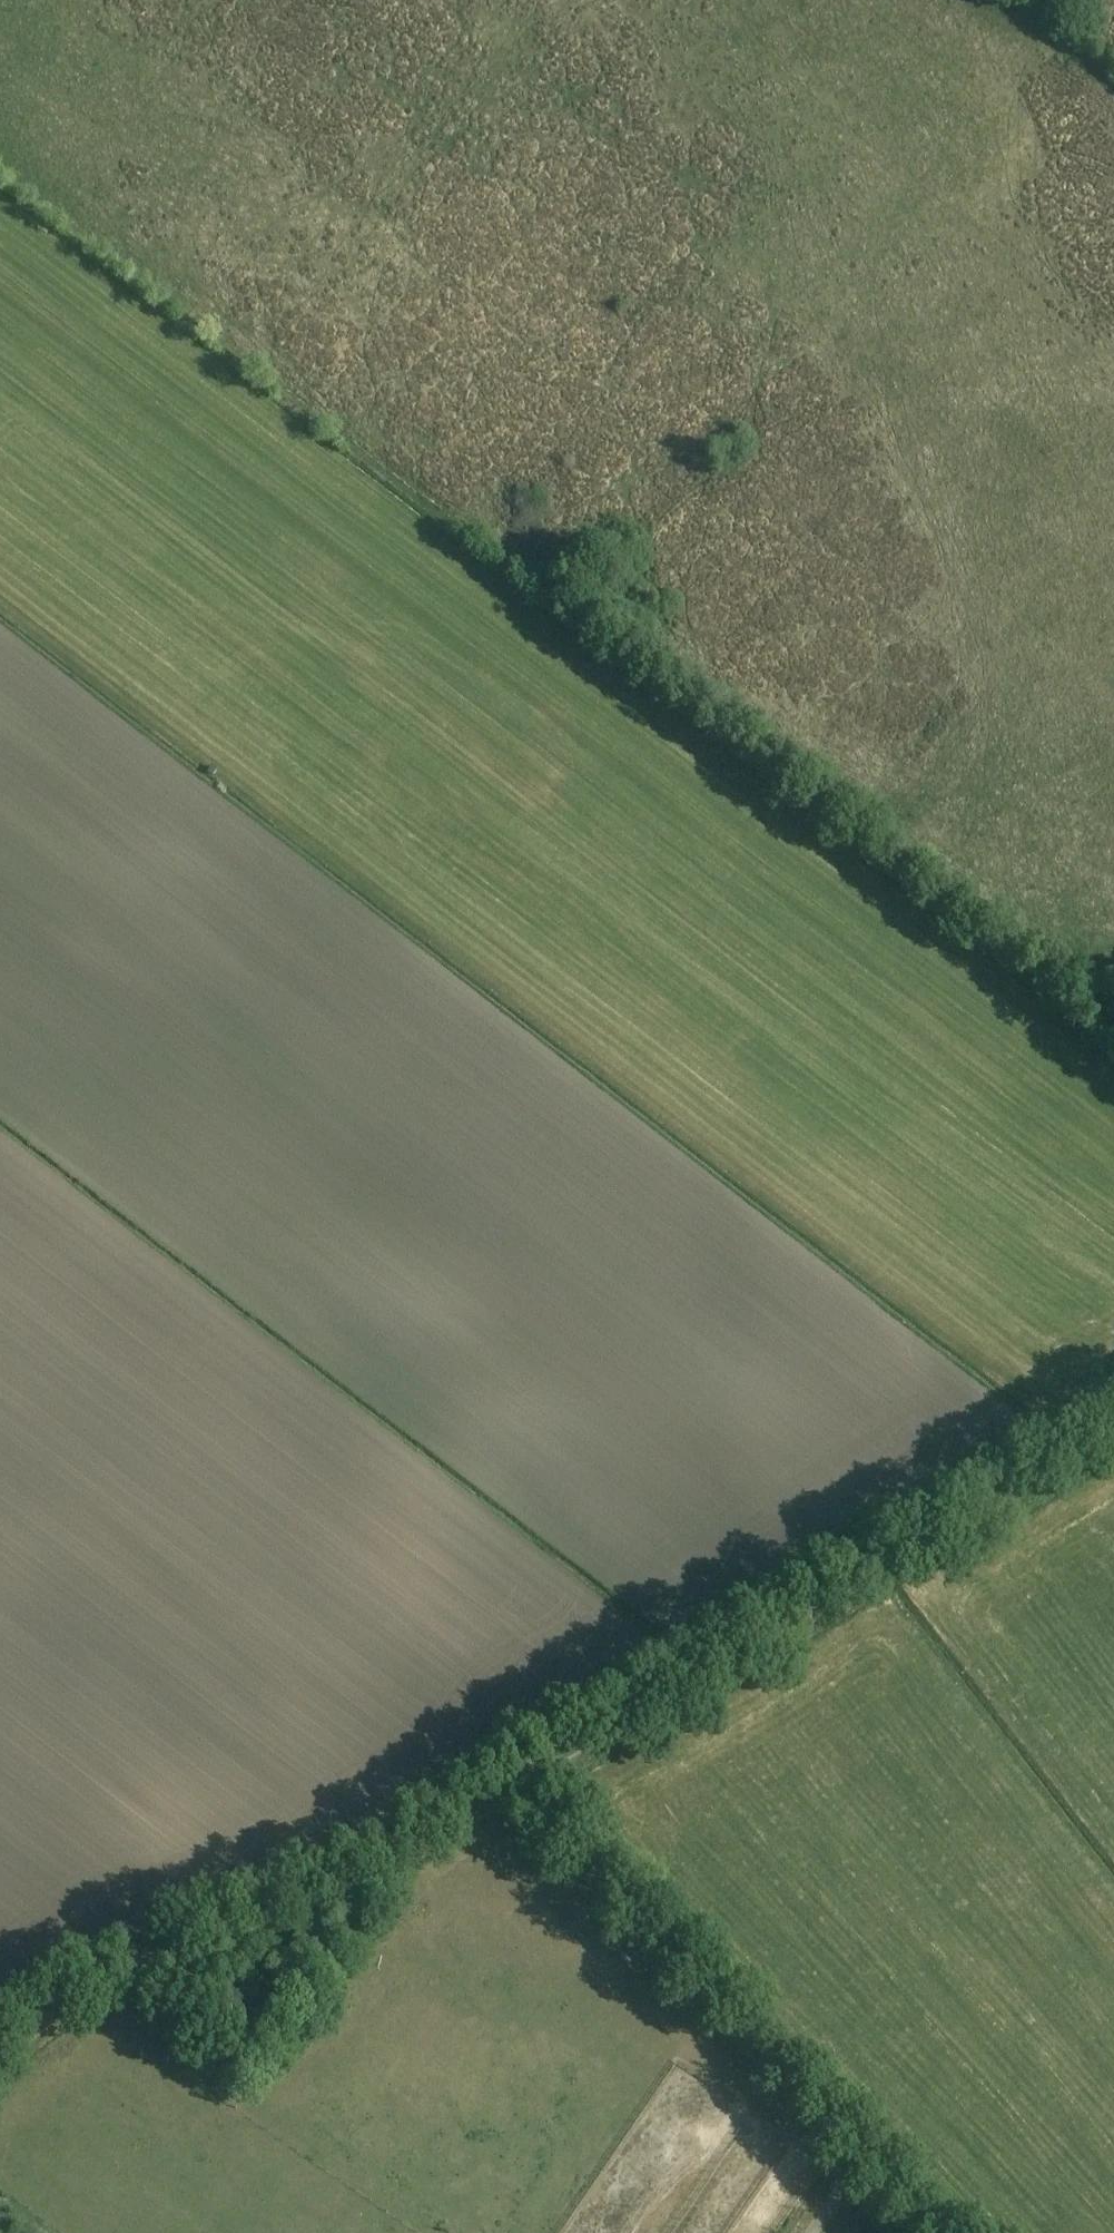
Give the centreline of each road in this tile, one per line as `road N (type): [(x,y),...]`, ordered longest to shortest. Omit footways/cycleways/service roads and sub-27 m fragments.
road 1 (unclassified): [(514,1781),(1113,1432)]
road 2 (unclassified): [(929,2232),(514,1781)]
road 3 (unclassified): [(0,2057),(79,1993),(286,1905),(514,1781)]

